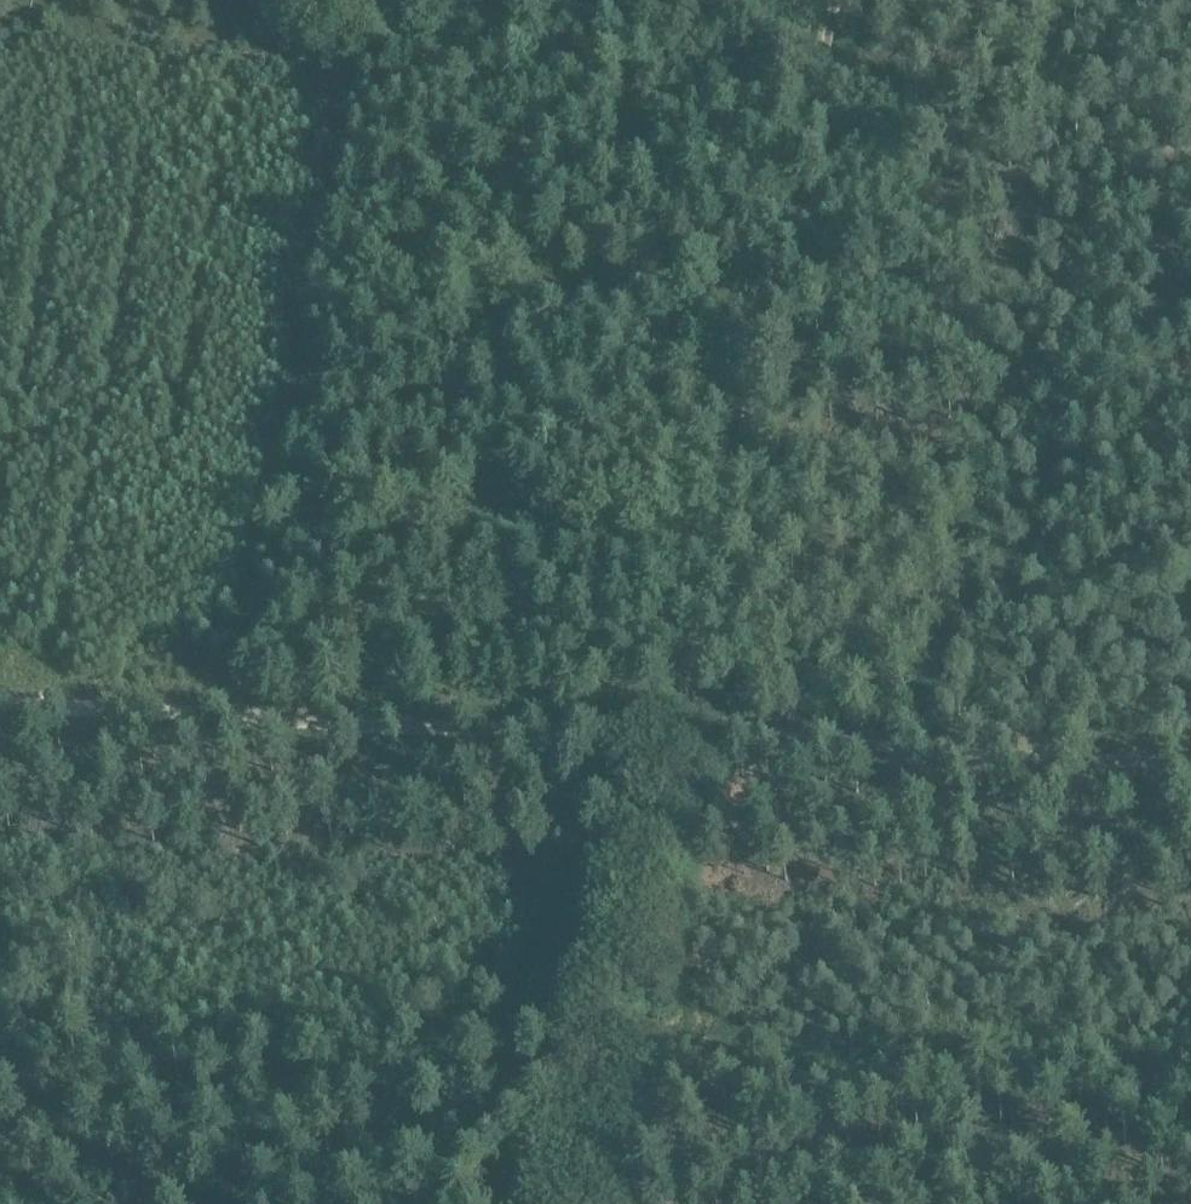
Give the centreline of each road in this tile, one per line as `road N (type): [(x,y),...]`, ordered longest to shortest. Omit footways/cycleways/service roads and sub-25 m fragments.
road 1 (track): [(590,1203),(671,724),(823,0)]
road 2 (track): [(0,692),(1190,753)]
road 3 (track): [(1190,129),(801,101)]

